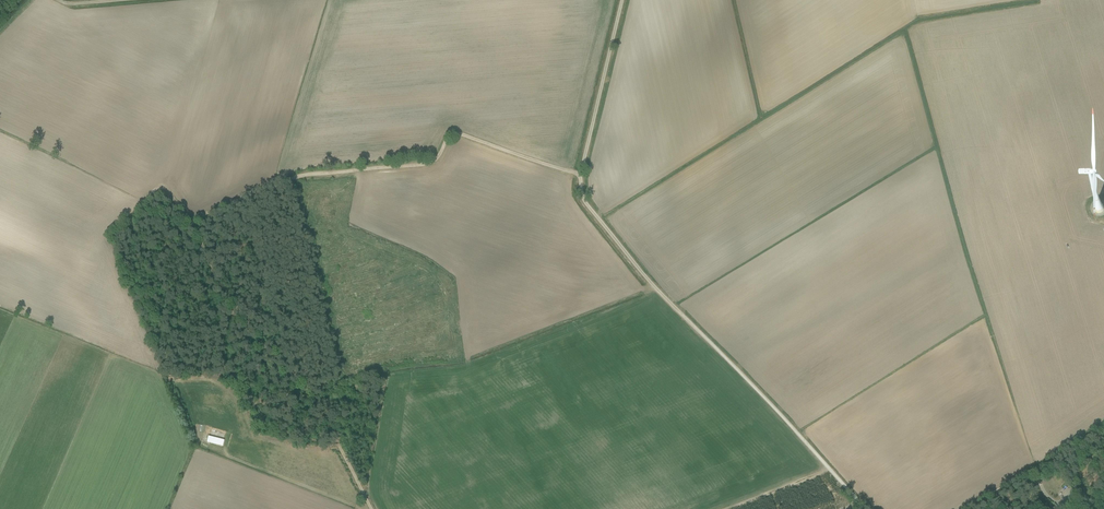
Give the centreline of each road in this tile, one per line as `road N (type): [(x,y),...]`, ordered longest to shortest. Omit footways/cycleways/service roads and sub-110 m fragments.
road 1 (track): [(371,508),(316,402),(212,269),(197,220),(297,177),(432,163),(457,135),(580,176)]
road 2 (unclassified): [(866,508),(587,205),(580,176),(623,0)]

